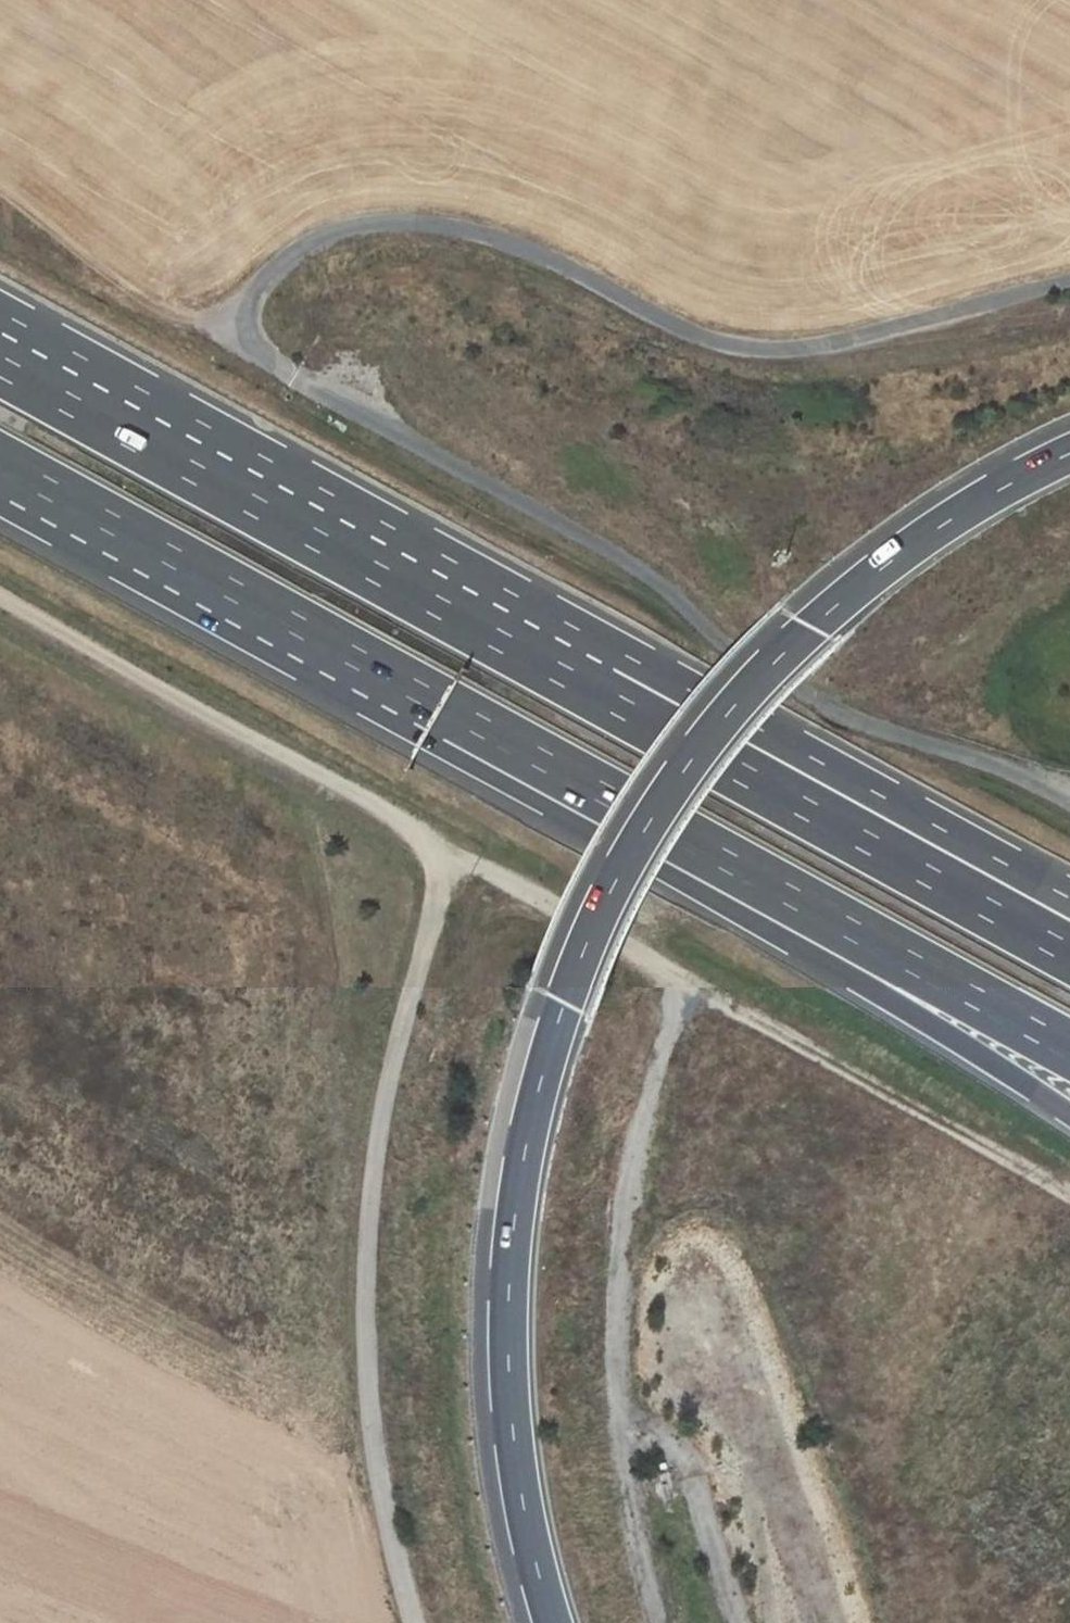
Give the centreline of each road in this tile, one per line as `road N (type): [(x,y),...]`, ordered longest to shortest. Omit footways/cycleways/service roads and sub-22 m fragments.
road 1 (motorway): [(1069,454),(916,542),(783,655),(656,818),(590,944),(540,1086),(509,1297),(513,1435),(553,1622)]
road 2 (track): [(1069,1190),(687,991),(0,601)]
road 3 (unclassified): [(1069,278),(786,350),(716,343),(536,251),(470,228),(411,221),(338,230),(287,255),(259,284),(247,312),(252,340),(291,377)]
road 4 (track): [(416,1622),(381,1498),(360,1352),(368,1208),(447,854)]
road 5 (motorway): [(422,706),(1069,1115)]
road 6 (motorway): [(422,706),(1069,1049)]
road 7 (motorway): [(609,683),(0,352)]
road 8 (motorway): [(1069,954),(609,683)]
road 9 (motorway): [(1069,897),(775,750),(609,683)]
road 10 (motorway): [(0,474),(422,706)]

